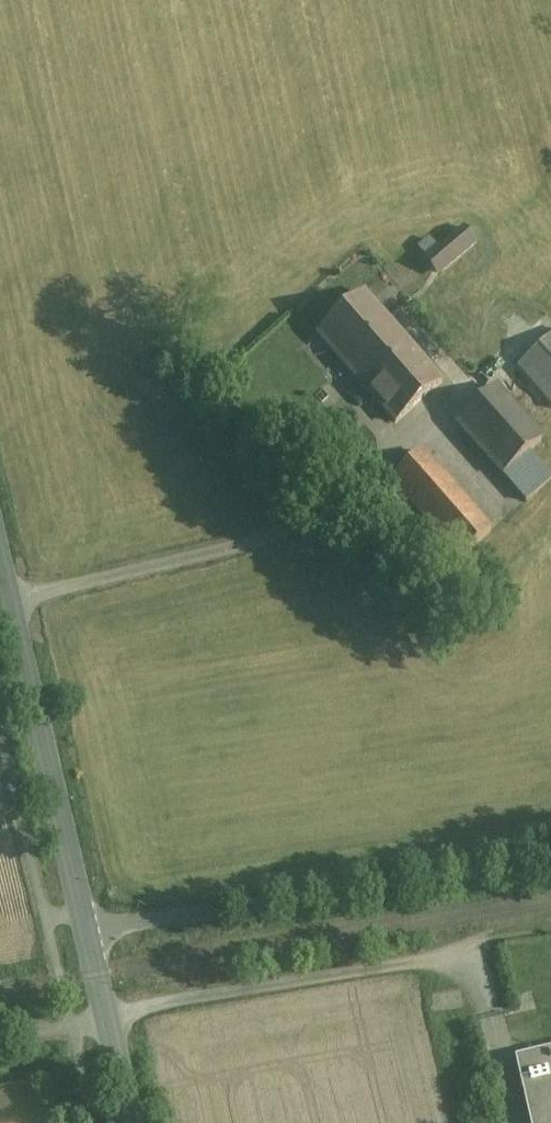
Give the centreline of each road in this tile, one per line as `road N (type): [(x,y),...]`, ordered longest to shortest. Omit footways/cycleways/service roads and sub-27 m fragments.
road 1 (unclassified): [(83,928),(550,860)]
road 2 (unclassified): [(83,928),(0,528)]
road 3 (unclassified): [(128,1122),(83,928)]

